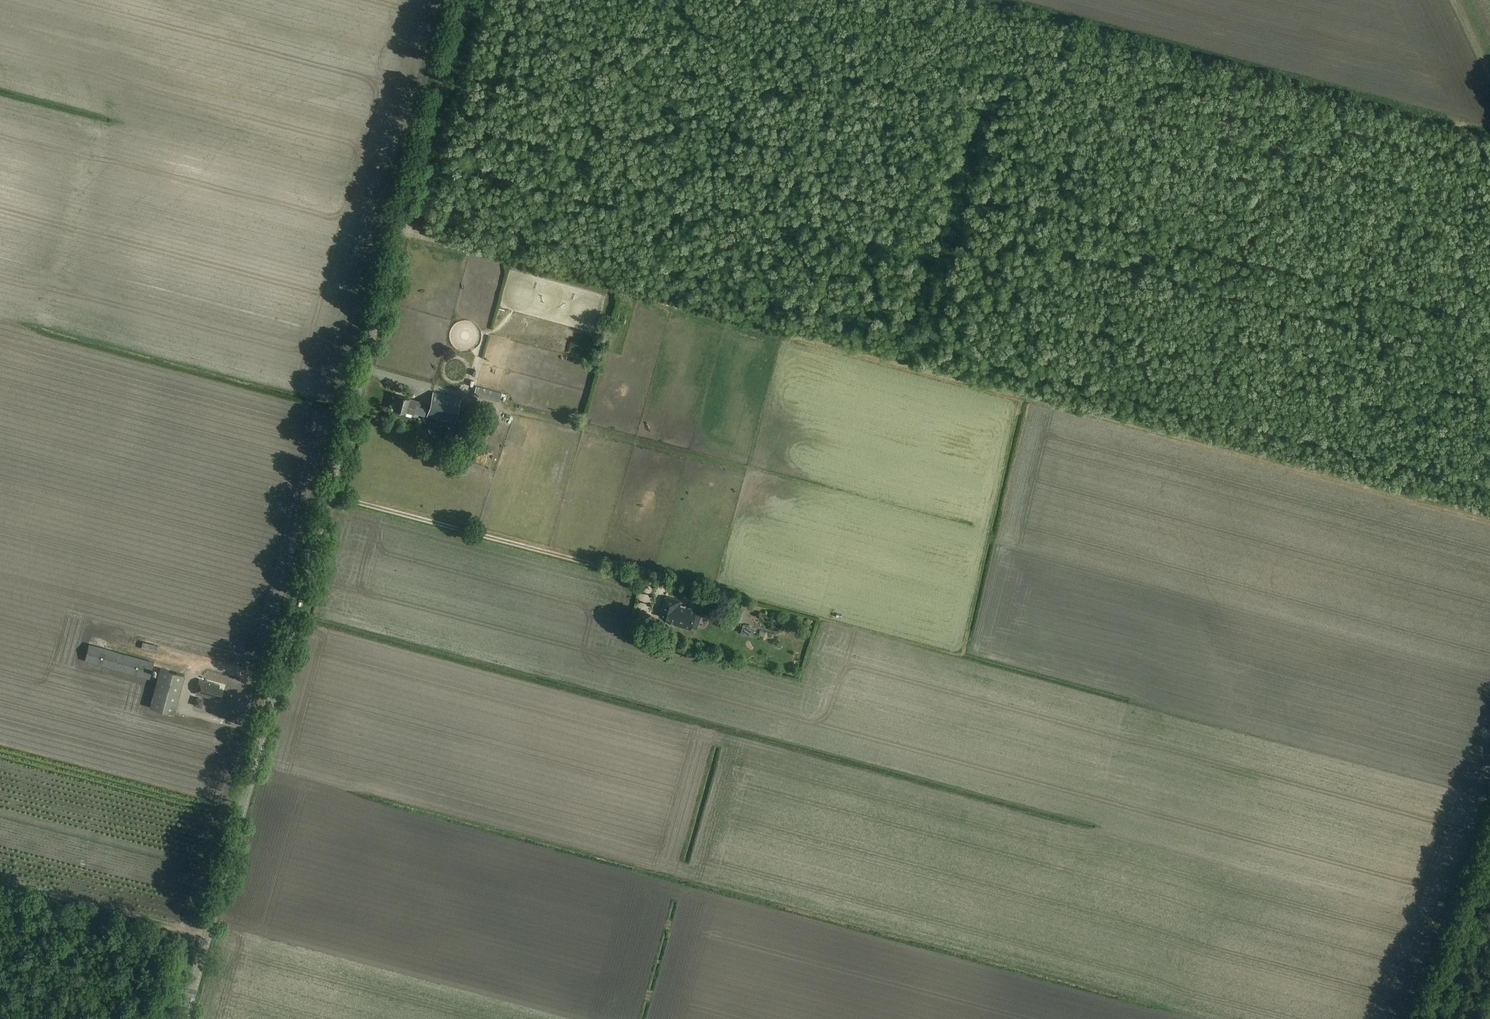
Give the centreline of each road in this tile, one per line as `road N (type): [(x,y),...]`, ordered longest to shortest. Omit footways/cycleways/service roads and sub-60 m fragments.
road 1 (tertiary): [(185,1018),(464,0)]
road 2 (track): [(329,495),(664,584)]
road 3 (track): [(1489,858),(1429,1018)]

